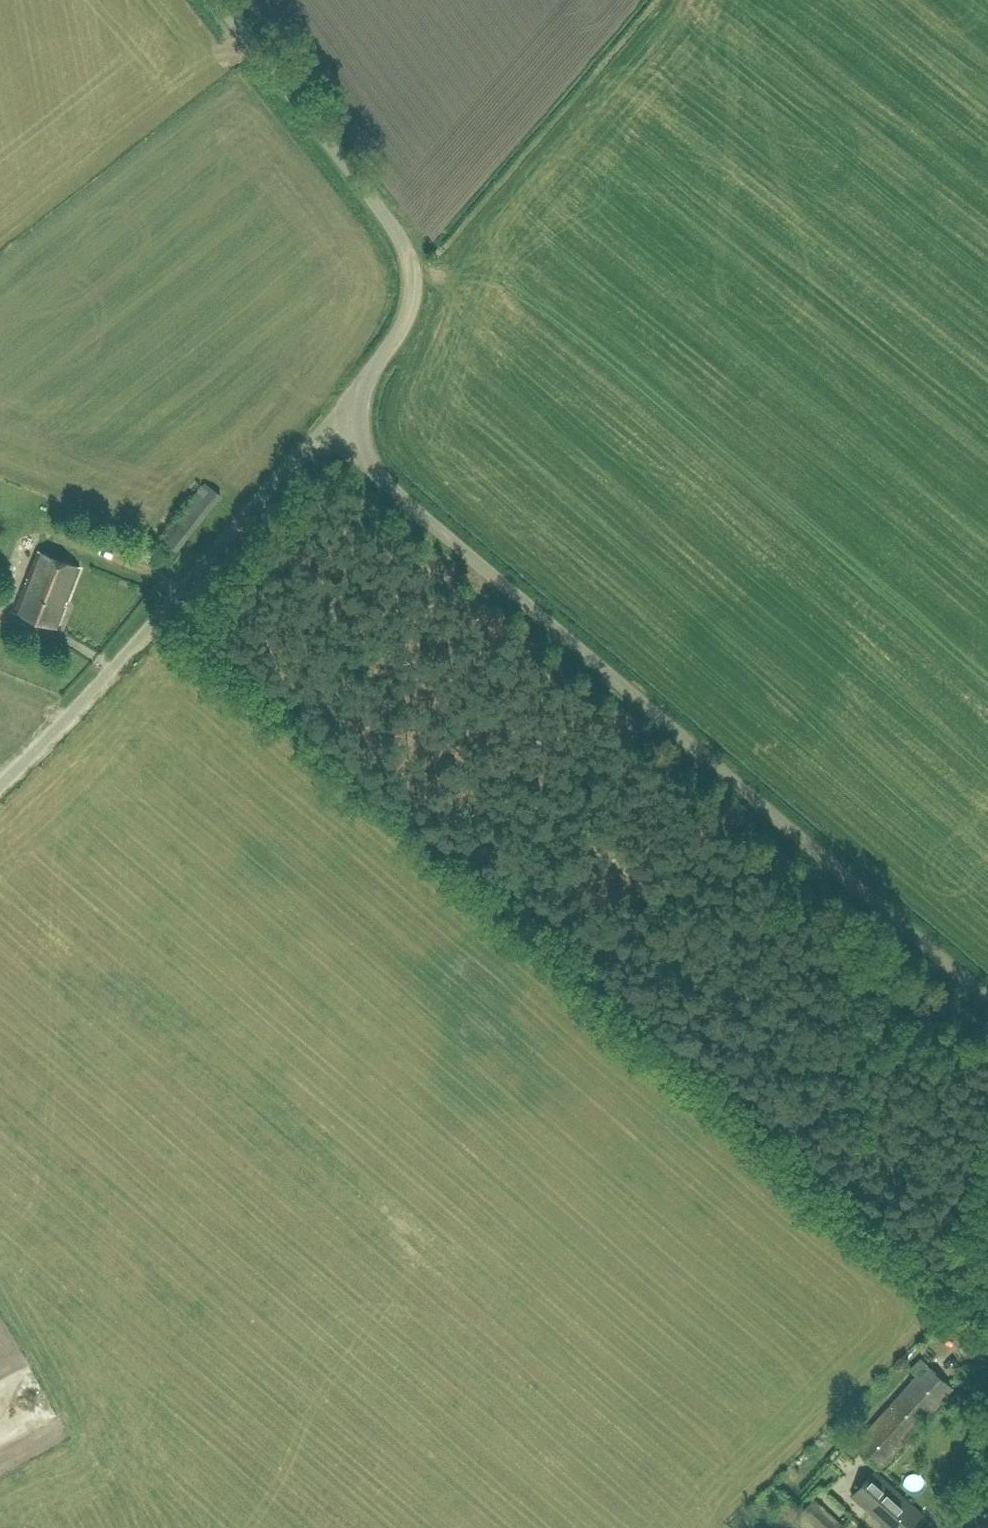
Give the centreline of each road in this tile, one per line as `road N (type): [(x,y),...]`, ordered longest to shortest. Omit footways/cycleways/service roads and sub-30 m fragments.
road 1 (unclassified): [(987,1000),(397,493),(369,463),(359,422)]
road 2 (unclassified): [(0,780),(305,448),(359,422)]
road 3 (unclassified): [(359,422),(365,379),(413,297),(410,256),(221,0)]

